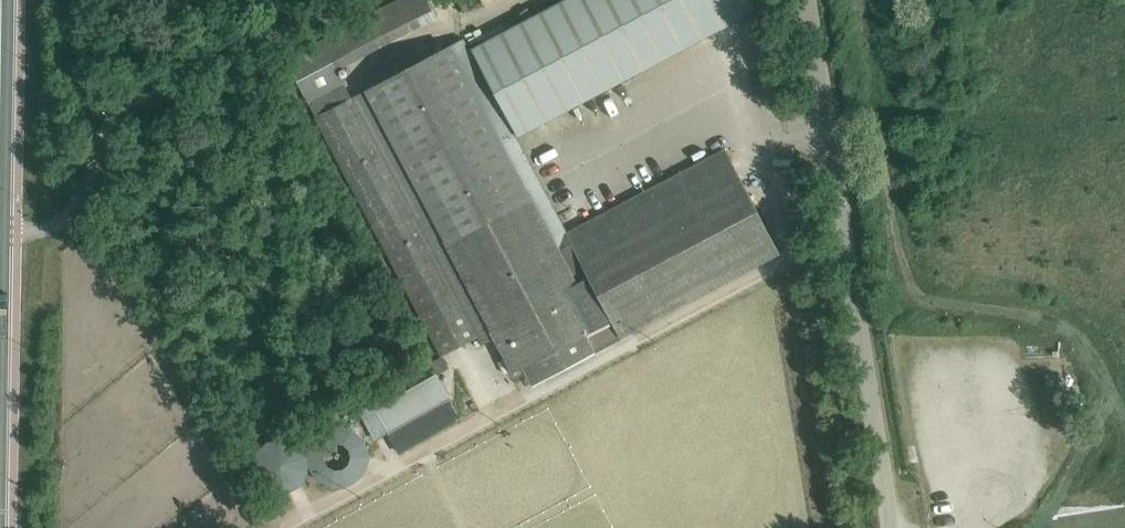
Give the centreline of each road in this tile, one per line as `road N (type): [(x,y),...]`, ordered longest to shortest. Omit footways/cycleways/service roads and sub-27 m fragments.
road 1 (unclassified): [(896,527),(806,0)]
road 2 (secondary): [(5,527),(10,230)]
road 3 (secondary): [(10,230),(14,0)]

